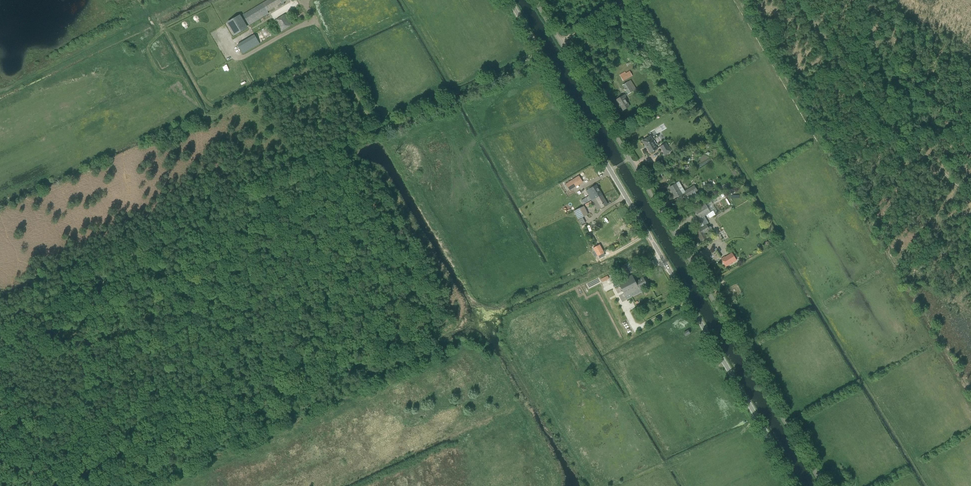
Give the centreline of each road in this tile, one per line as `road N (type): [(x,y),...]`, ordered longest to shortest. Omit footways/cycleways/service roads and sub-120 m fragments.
road 1 (tertiary): [(797,485),(508,0)]
road 2 (unclassified): [(824,485),(537,0)]
road 3 (track): [(970,189),(951,180),(841,74),(799,0)]

